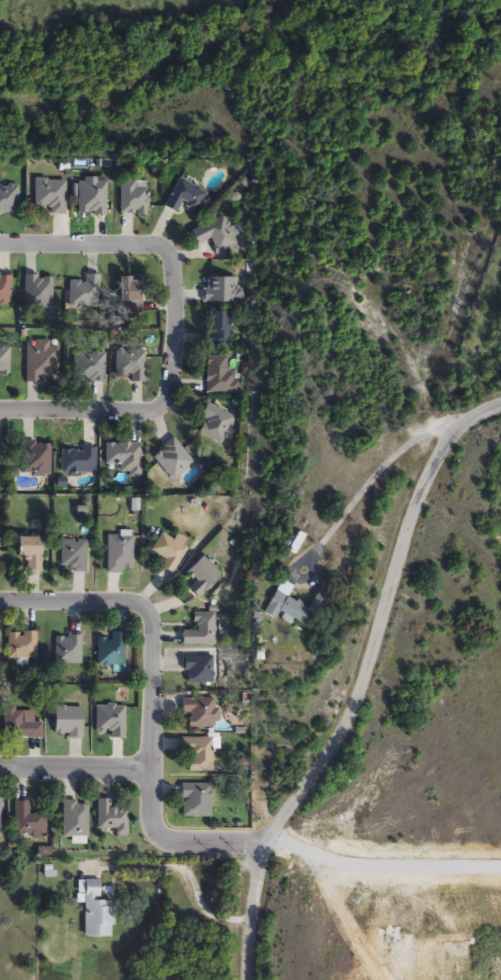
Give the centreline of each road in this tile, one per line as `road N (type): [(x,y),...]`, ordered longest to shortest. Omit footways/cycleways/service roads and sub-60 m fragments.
road 1 (residential): [(254,979),(270,845),(342,734),(444,449),(466,421),(500,405)]
road 2 (residential): [(0,410),(163,408),(173,394),(179,275),(172,254),(155,247),(0,244)]
road 3 (residential): [(270,845),(175,843),(159,833),(153,611),(137,603),(0,601)]
road 4 (residential): [(276,835),(353,868),(500,868)]
road 5 (residential): [(154,774),(0,768)]

